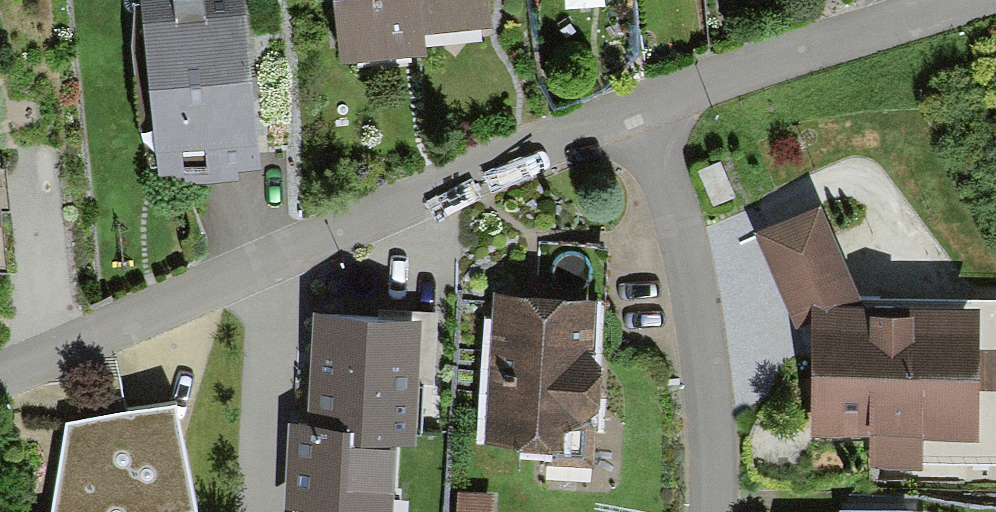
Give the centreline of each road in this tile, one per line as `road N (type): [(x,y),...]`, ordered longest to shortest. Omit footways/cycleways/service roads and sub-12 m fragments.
road 1 (residential): [(0,371),(637,105)]
road 2 (residential): [(637,105),(703,340),(712,511)]
road 3 (residential): [(637,105),(933,0)]

